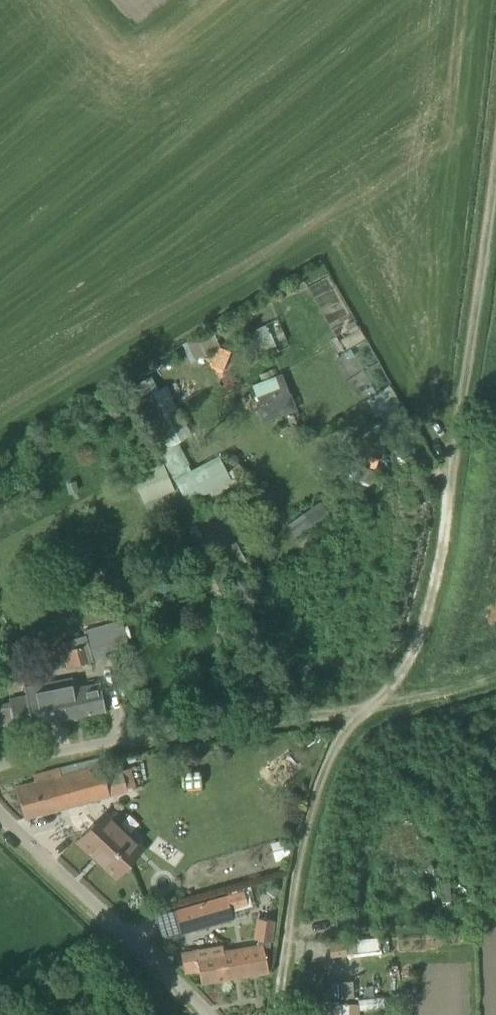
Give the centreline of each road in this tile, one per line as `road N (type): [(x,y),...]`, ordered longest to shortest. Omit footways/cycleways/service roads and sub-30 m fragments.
road 1 (track): [(278,1014),(306,816),(331,750),(405,668),(443,553),(495,147)]
road 2 (track): [(495,674),(265,723),(105,741)]
road 3 (unclassified): [(196,1014),(0,816)]

